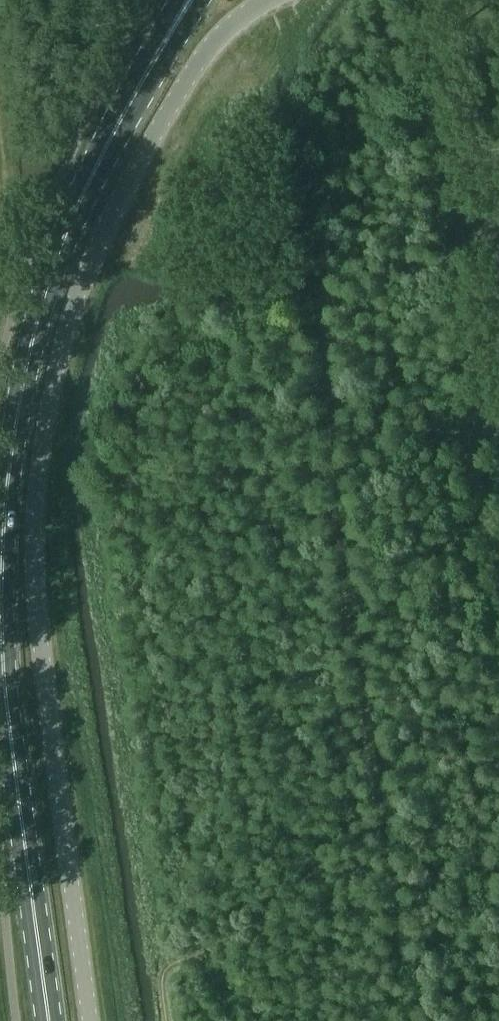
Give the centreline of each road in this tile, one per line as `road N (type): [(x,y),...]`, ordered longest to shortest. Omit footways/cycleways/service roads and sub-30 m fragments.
road 1 (tertiary): [(91,1020),(37,621),(41,449),(75,305),(125,186),(202,54),(270,0)]
road 2 (primary): [(49,1020),(1,634),(9,459),(23,374),(73,218),(190,0)]

